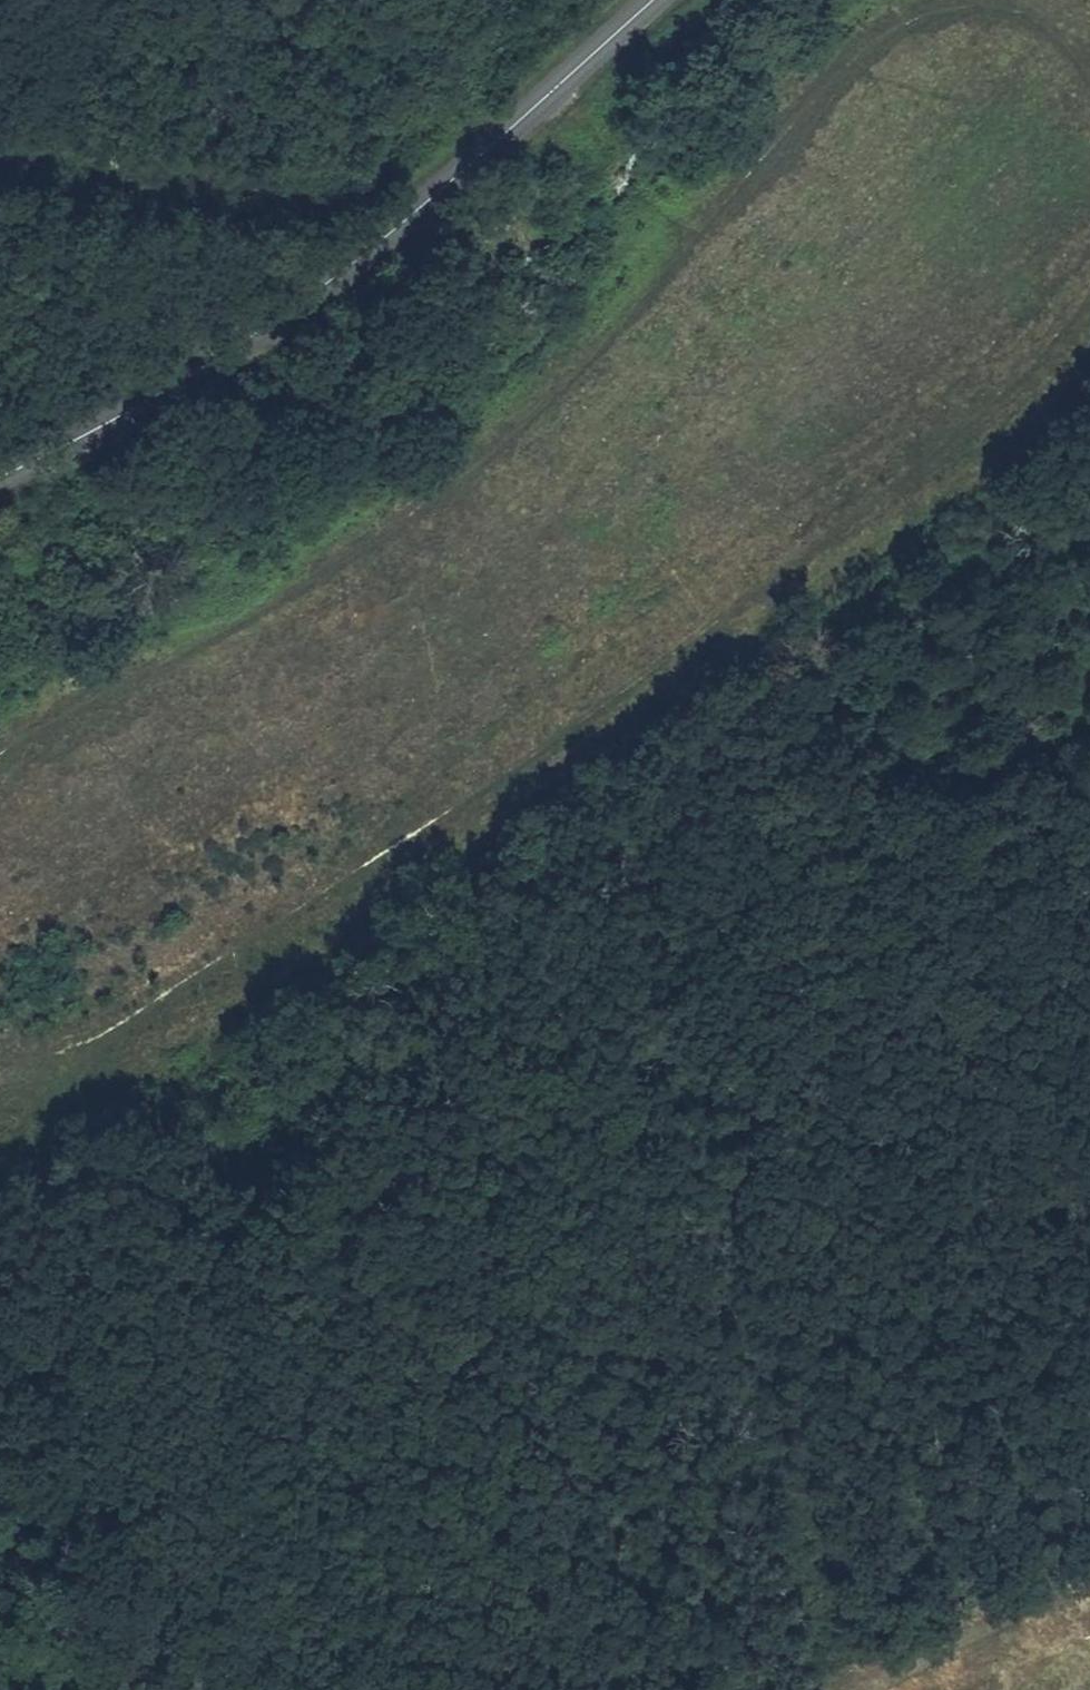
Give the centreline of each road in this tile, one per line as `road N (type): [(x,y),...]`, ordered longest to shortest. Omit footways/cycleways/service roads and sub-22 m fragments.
road 1 (tertiary): [(631,0),(247,326),(91,426),(0,471)]
road 2 (track): [(0,1525),(46,1585),(58,1666),(71,1689)]

